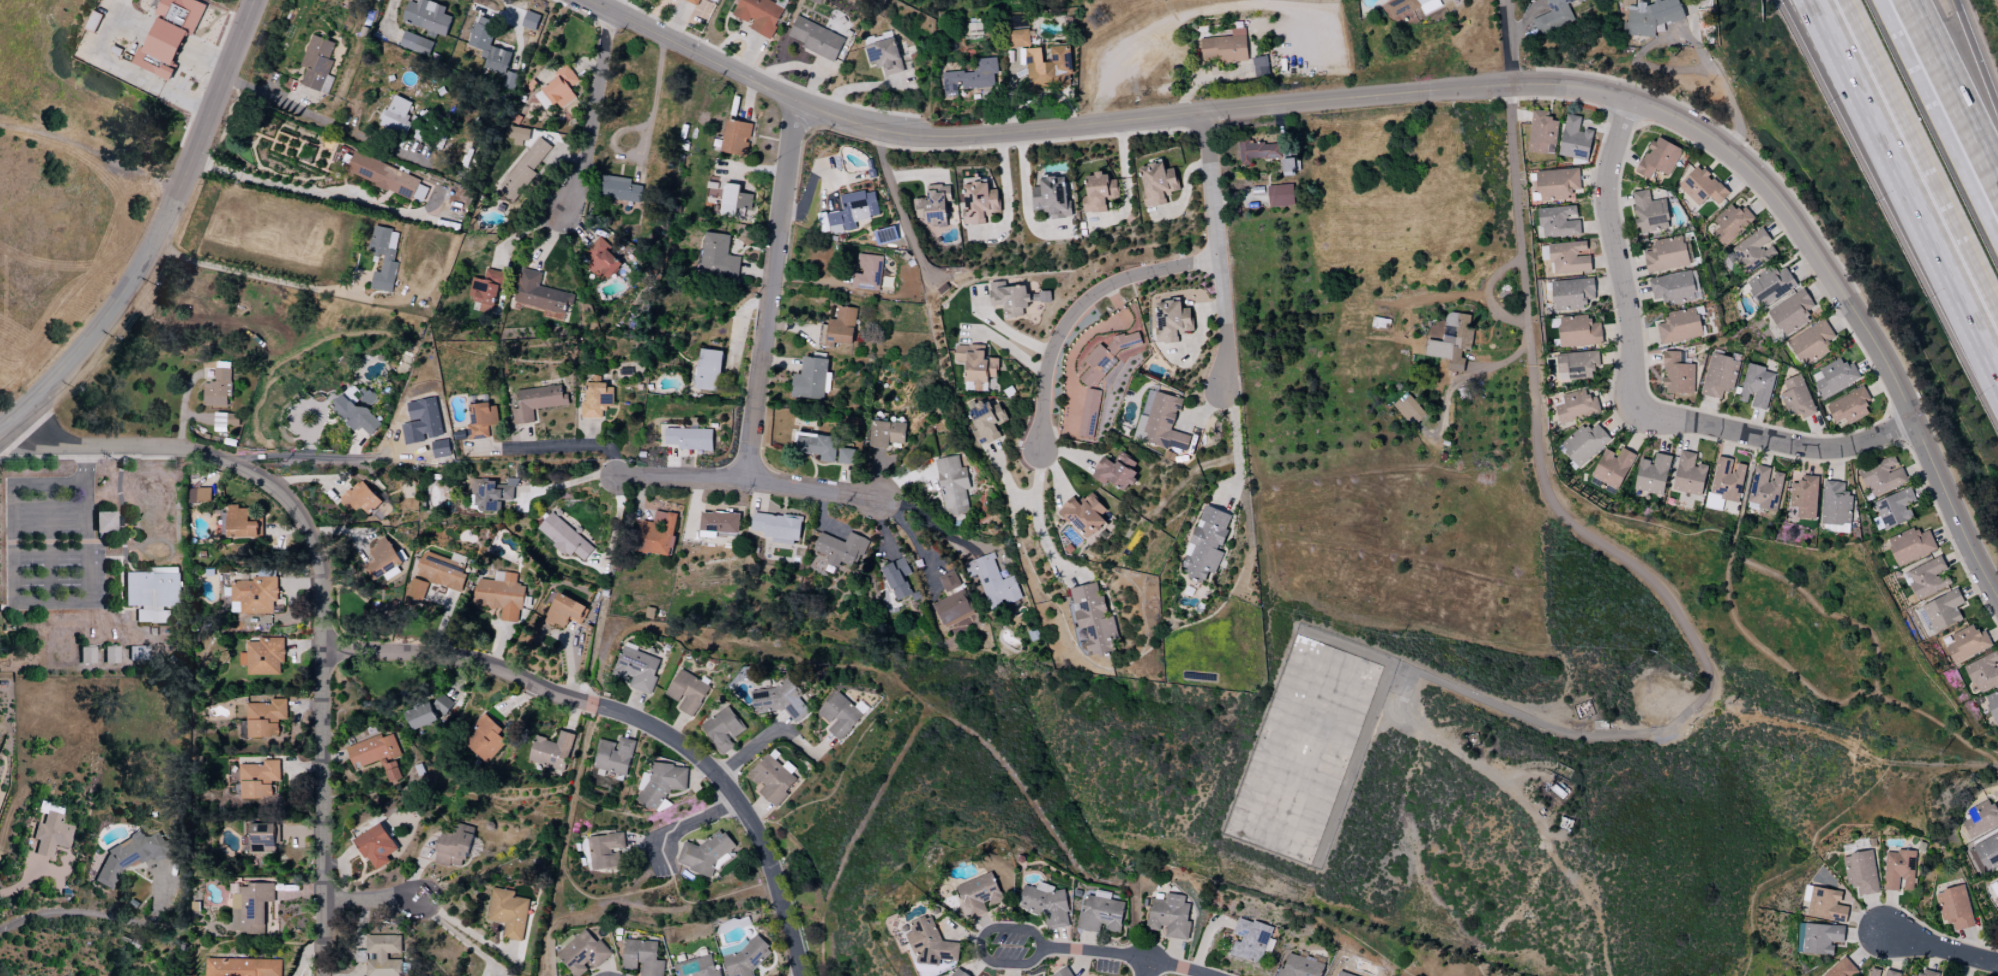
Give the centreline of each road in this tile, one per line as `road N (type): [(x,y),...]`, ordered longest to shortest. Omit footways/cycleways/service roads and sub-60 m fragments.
road 1 (residential): [(1628,100),(1576,85),(1512,84),(939,146),(896,142),(845,128),(587,0)]
road 2 (residential): [(13,417),(45,440),(205,456),(258,478),(303,526),(320,573),(321,975)]
road 3 (residential): [(1628,100),(1702,132),(1778,200),(1894,379),(1997,600)]
road 4 (residential): [(1628,100),(1603,203),(1627,311),(1636,403),(1646,414),(1808,448),(1859,445),(1912,419)]
road 5 (residential): [(256,0),(229,80),(152,247),(88,342),(0,427)]
road 6 (residential): [(799,104),(742,481)]
road 7 (residential): [(802,975),(771,867),(739,800),(672,739),(594,705)]
road 8 (motorway): [(1853,0),(1997,297)]
road 9 (track): [(1995,765),(1876,760),(1824,734),(1699,701)]
road 10 (residential): [(1217,257),(1117,280),(1075,308),(1051,349),(1039,449)]
road 11 (residential): [(594,705),(478,662),(320,651)]
road 12 (residential): [(1204,112),(1224,334),(1220,390)]
road 13 (motorway): [(1787,0),(1930,223)]
road 14 (residential): [(875,497),(615,476)]
road 15 (motorway): [(1997,233),(1884,0)]
road 16 (motorway): [(1820,0),(1930,223)]
road 17 (residential): [(609,9),(588,146),(559,216)]
road 18 (track): [(1878,696),(1878,655),(1866,630),(1740,558)]
road 19 (motorway): [(1997,169),(1916,0)]
road 20 (residential): [(1040,947),(1208,975)]
road 21 (residential): [(1040,947),(1033,933),(1017,928),(987,929),(978,941),(992,963),(1021,965),(1040,947)]
road 22 (motorway): [(1930,223),(1997,361)]
road 23 (track): [(1995,765),(1931,718),(1878,696)]
road 24 (motorway): [(1997,115),(1952,0)]

